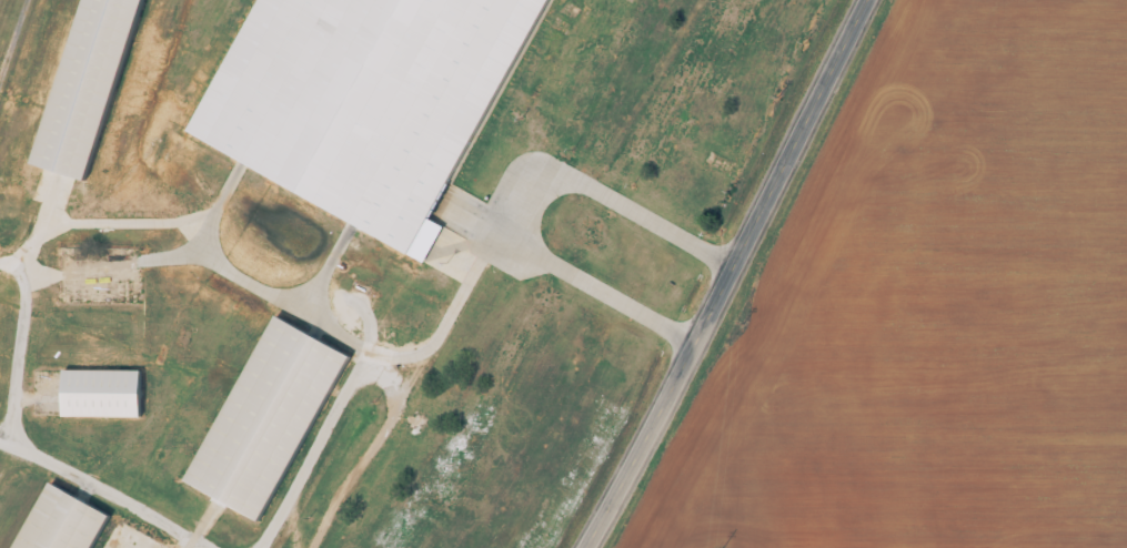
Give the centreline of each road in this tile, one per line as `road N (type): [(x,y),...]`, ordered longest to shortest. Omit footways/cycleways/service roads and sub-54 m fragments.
road 1 (primary): [(584,547),(685,377),(878,0)]

